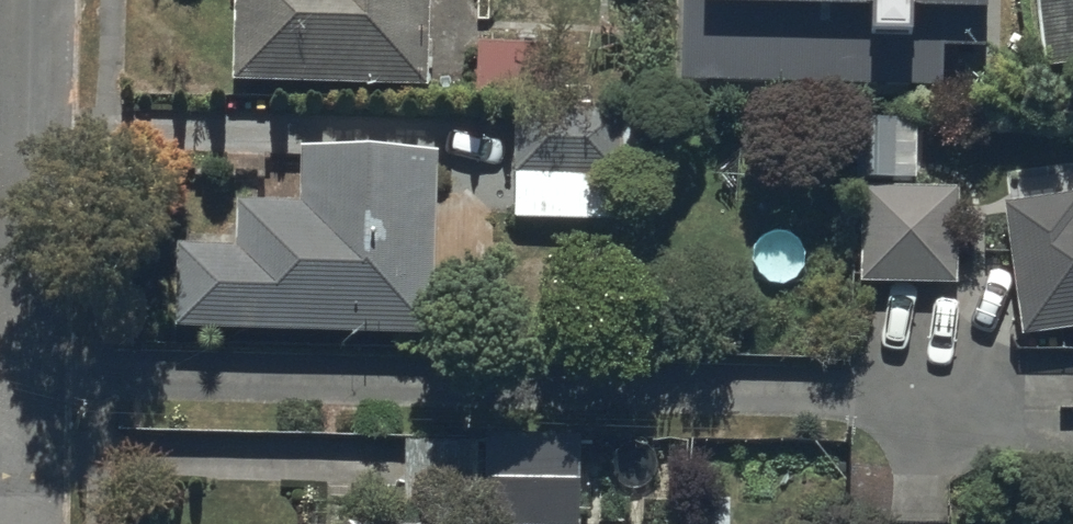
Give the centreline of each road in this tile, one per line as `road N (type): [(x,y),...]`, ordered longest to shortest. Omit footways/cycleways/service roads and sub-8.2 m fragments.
road 1 (residential): [(3,523),(7,0)]

